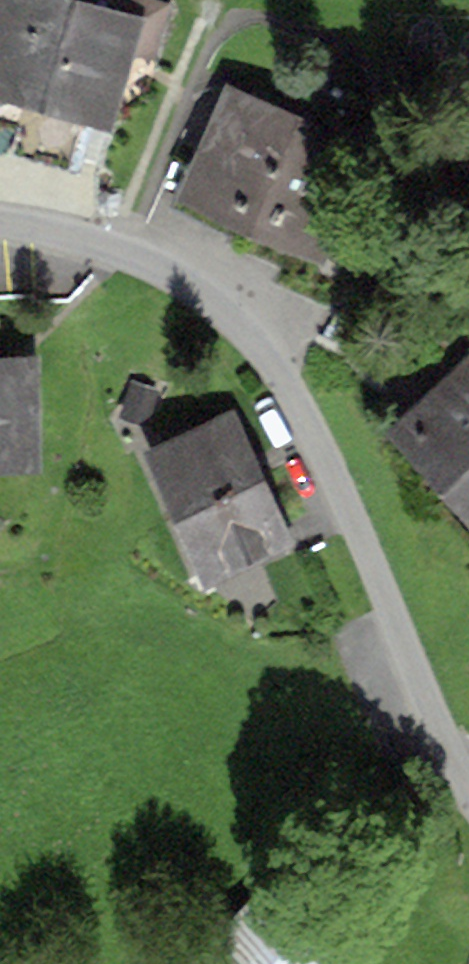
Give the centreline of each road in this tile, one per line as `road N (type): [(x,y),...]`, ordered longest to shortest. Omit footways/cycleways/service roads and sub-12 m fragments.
road 1 (residential): [(468,786),(305,420),(256,337),(201,284),(154,260),(114,242),(0,218)]

